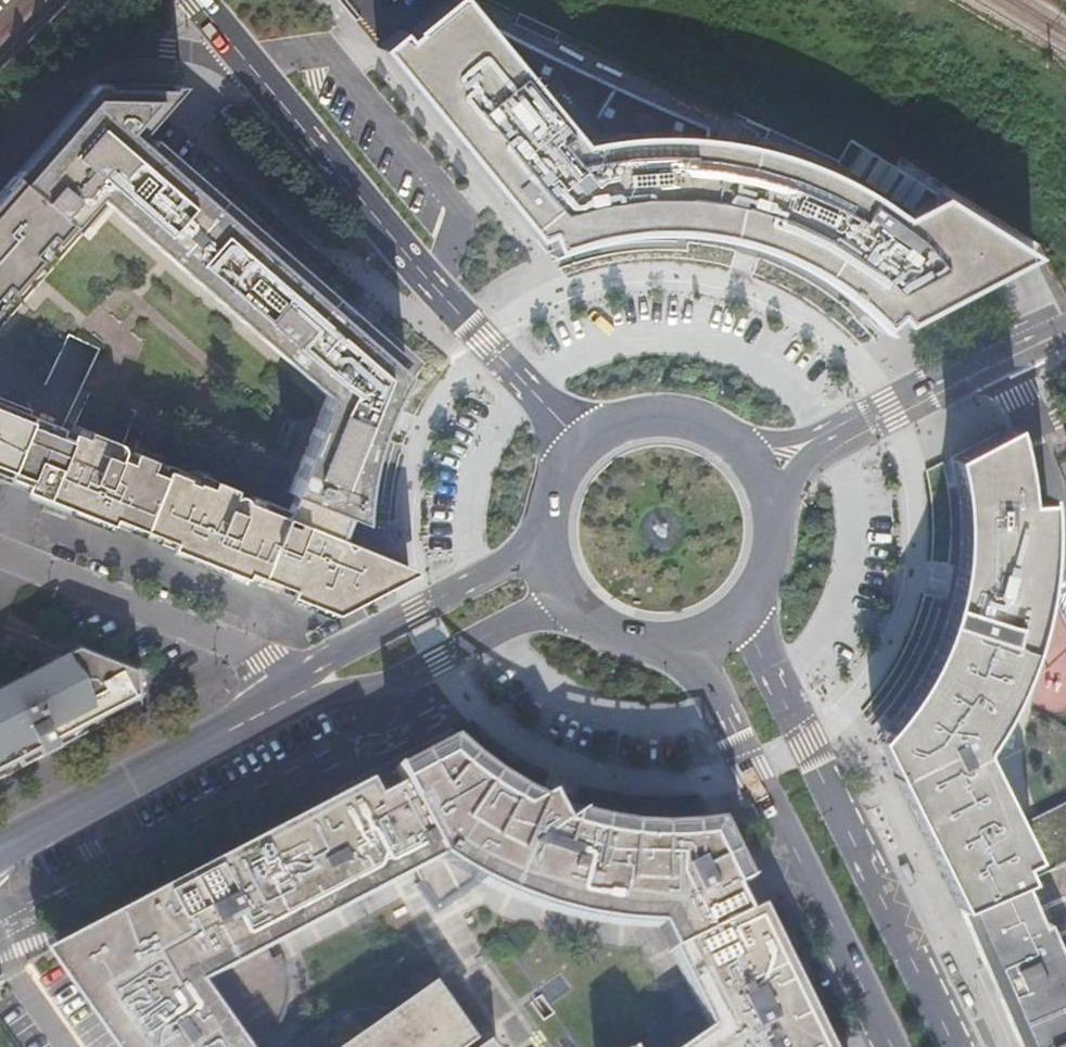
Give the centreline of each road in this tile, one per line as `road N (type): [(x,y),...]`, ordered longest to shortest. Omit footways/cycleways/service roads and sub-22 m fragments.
road 1 (tertiary): [(243,67),(581,456)]
road 2 (tertiary): [(957,1046),(744,612)]
road 3 (tertiary): [(698,641),(894,1046)]
road 4 (tertiary): [(0,851),(300,697)]
road 5 (residential): [(300,697),(274,669),(0,557)]
road 6 (tertiary): [(549,544),(338,657),(307,692)]
road 7 (residential): [(0,146),(62,76),(96,55),(136,44),(243,67)]
road 8 (tertiary): [(307,692),(401,674),(573,605)]
road 9 (tertiary): [(836,438),(1065,332)]
road 10 (tertiary): [(573,605),(632,643),(698,641)]
road 11 (tertiary): [(706,431),(648,423),(612,434),(581,456)]
road 12 (tertiary): [(773,538),(770,507),(749,466),(706,431)]
road 13 (tertiary): [(836,438),(765,441),(706,431)]
road 14 (tertiary): [(773,538),(780,500),(836,438)]

